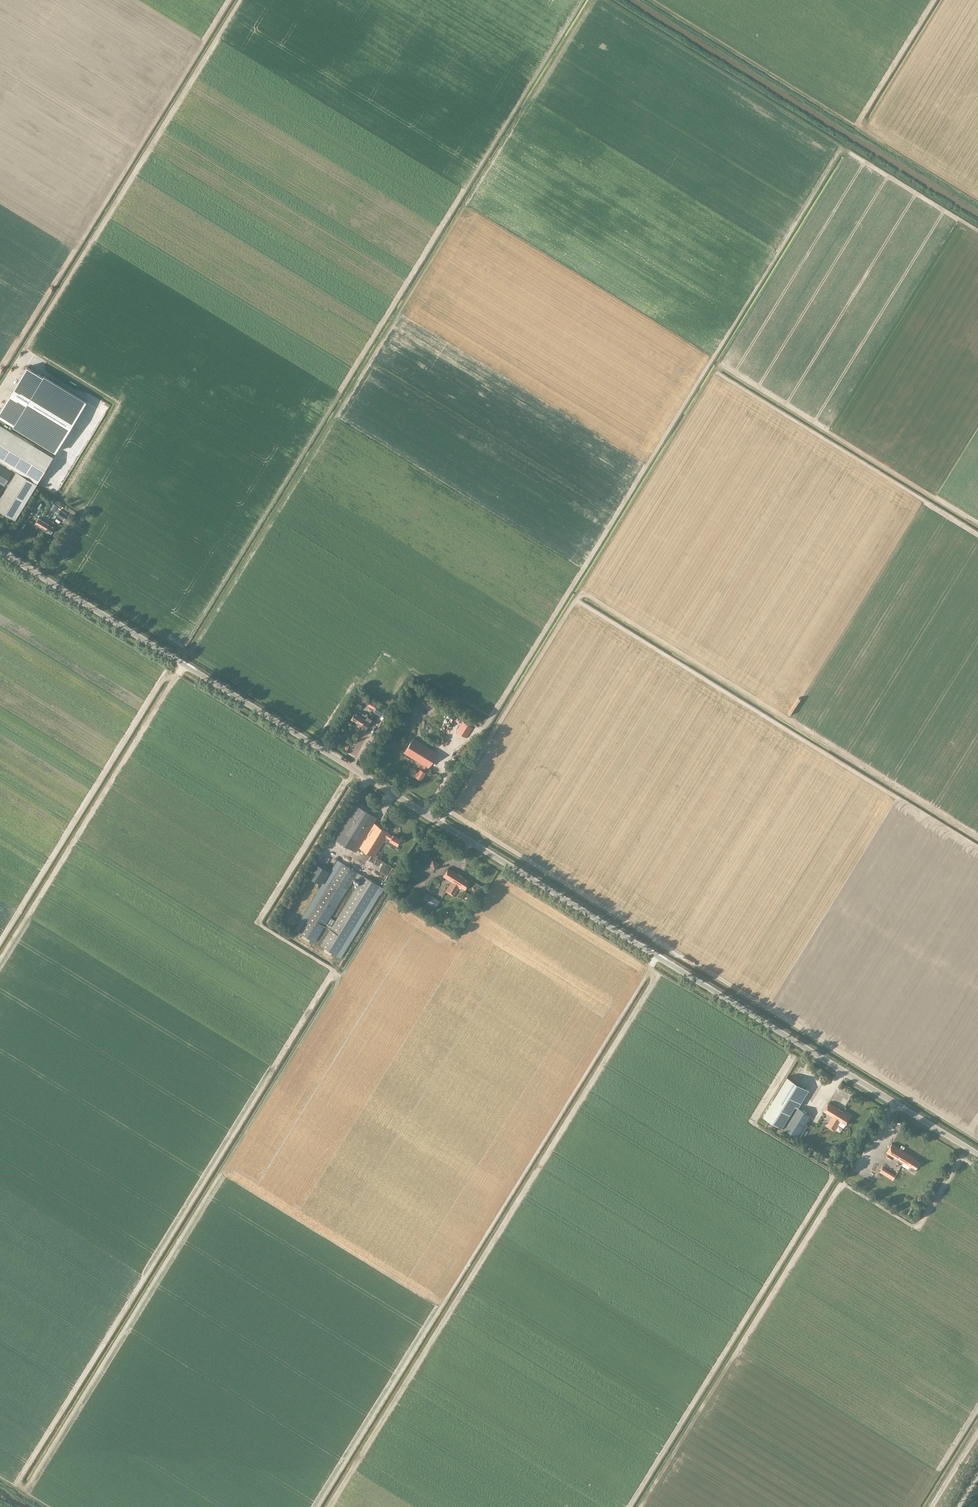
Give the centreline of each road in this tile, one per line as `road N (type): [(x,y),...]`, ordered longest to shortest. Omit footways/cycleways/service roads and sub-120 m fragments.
road 1 (unclassified): [(977,1154),(0,551)]
road 2 (track): [(840,149),(491,719),(476,729)]
road 3 (track): [(579,592),(977,837)]
road 4 (track): [(719,363),(977,524)]
road 5 (track): [(977,200),(856,125),(933,0)]

